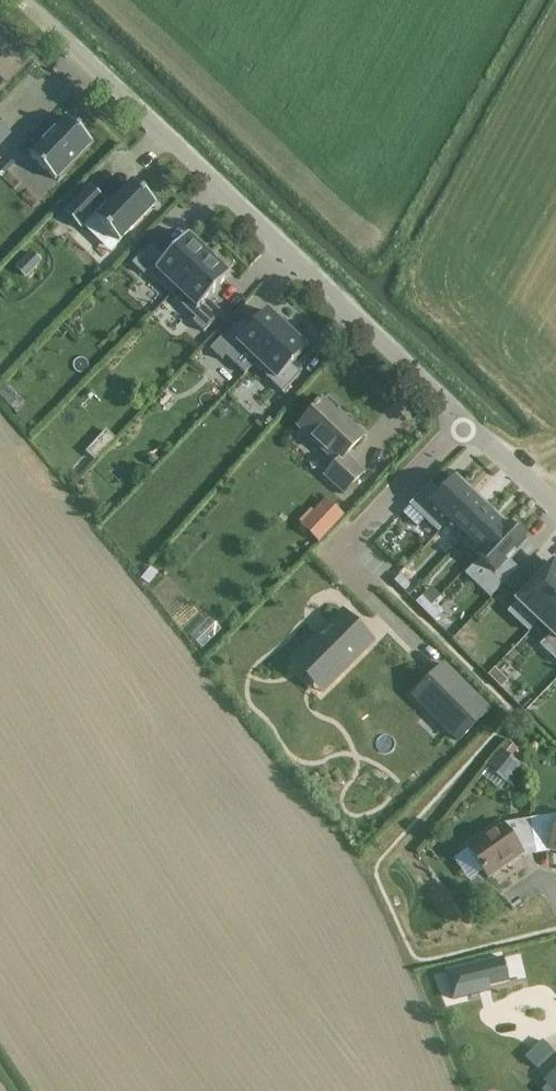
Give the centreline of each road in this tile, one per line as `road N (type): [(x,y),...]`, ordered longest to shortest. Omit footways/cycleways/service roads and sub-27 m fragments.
road 1 (unclassified): [(466,421),(21,0)]
road 2 (residential): [(370,591),(334,556),(466,421)]
road 3 (unclassified): [(555,506),(466,421)]

